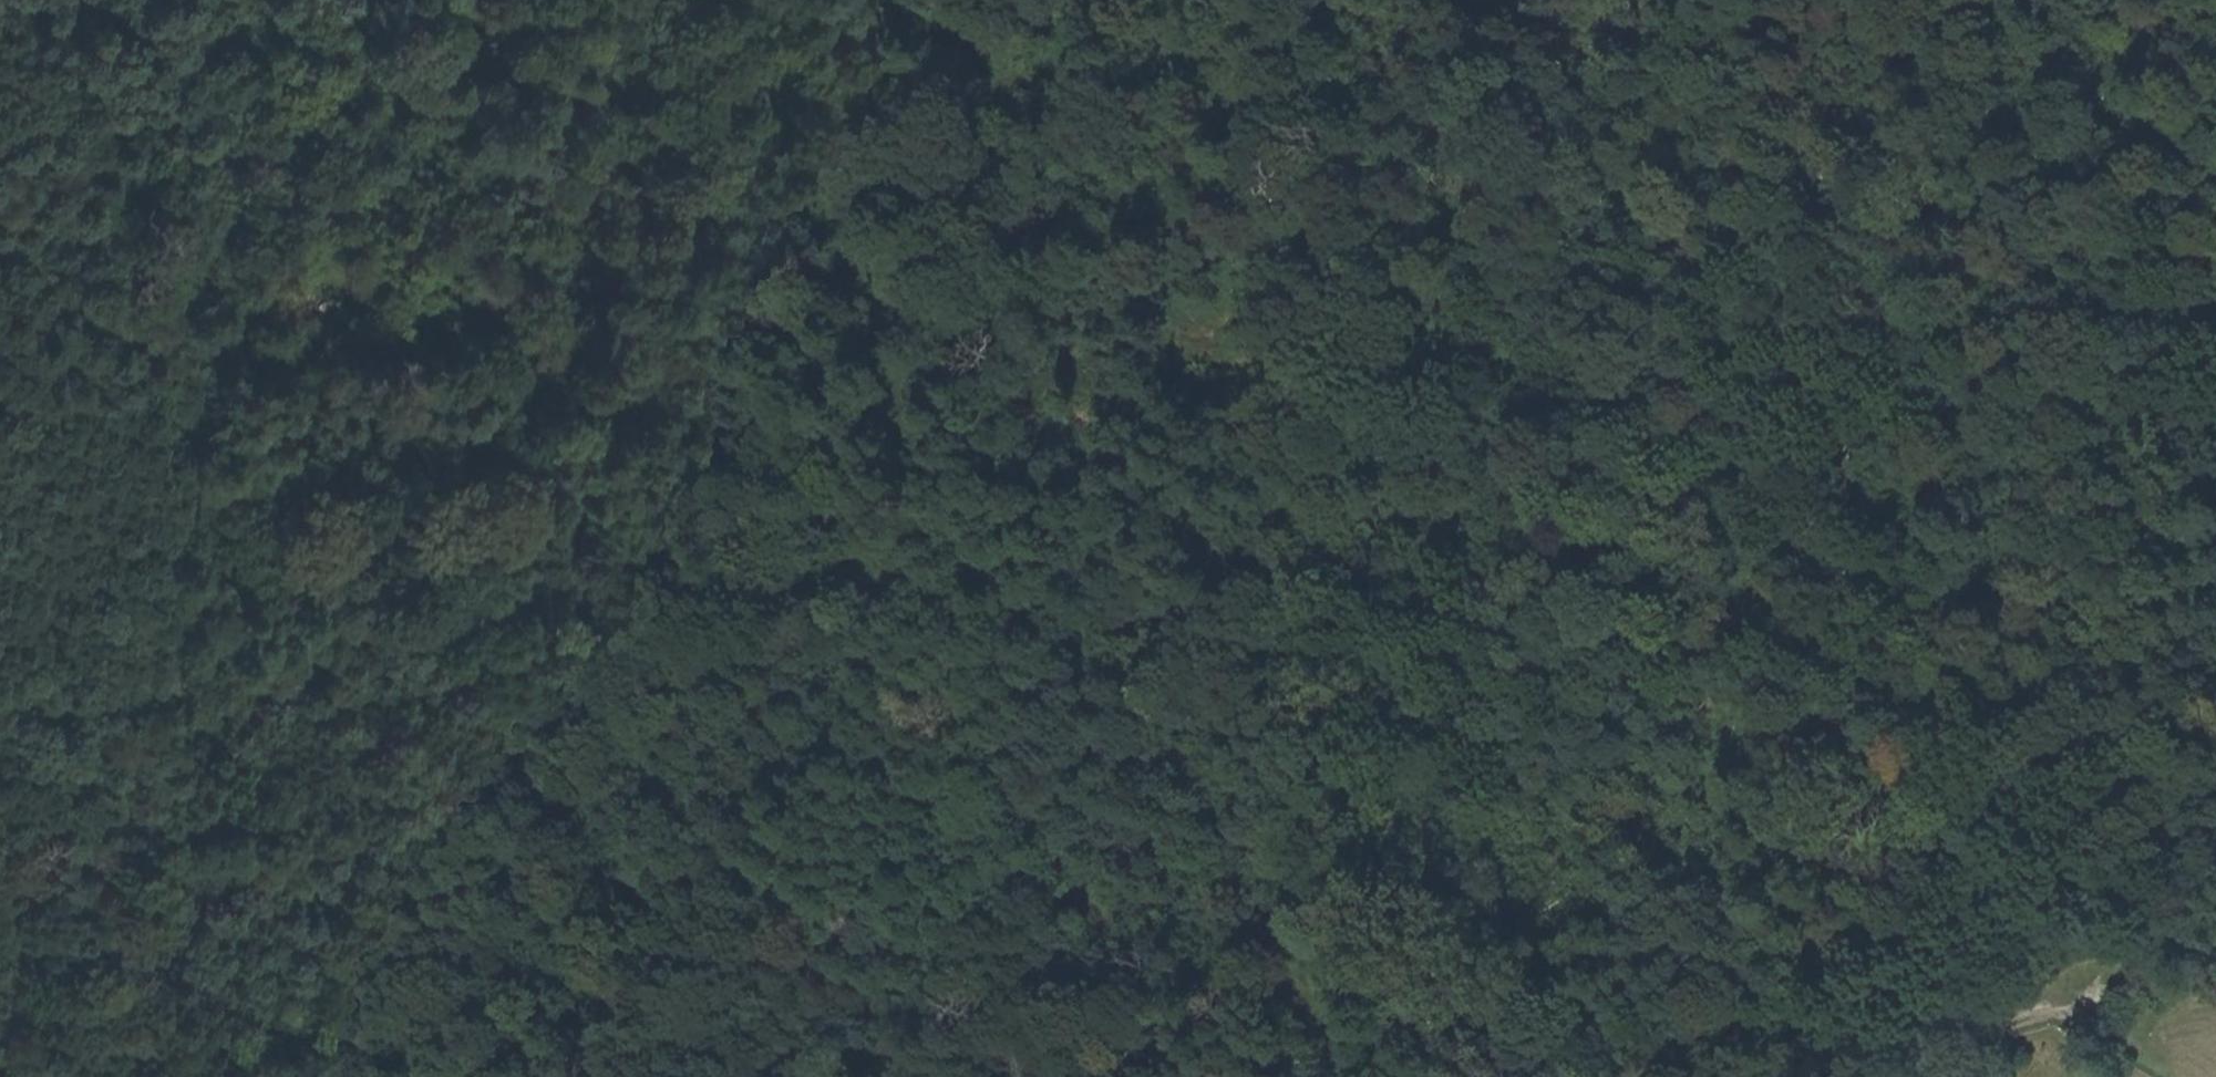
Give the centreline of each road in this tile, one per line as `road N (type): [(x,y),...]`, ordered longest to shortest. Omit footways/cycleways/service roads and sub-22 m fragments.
road 1 (track): [(1729,1076),(1808,715),(1838,634),(1856,523),(1848,464),(1800,354),(1793,264),(1818,198),(1907,94),(2011,0)]
road 2 (track): [(1872,1076),(2107,994),(2215,969)]

